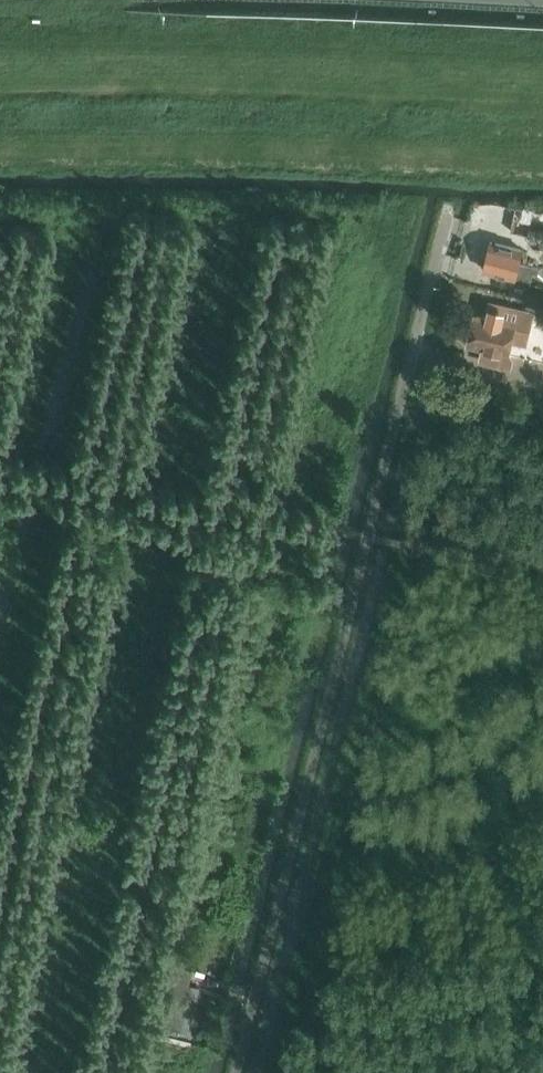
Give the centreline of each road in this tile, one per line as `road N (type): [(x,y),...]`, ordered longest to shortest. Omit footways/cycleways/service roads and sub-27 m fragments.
road 1 (unclassified): [(237,1072),(448,214)]

